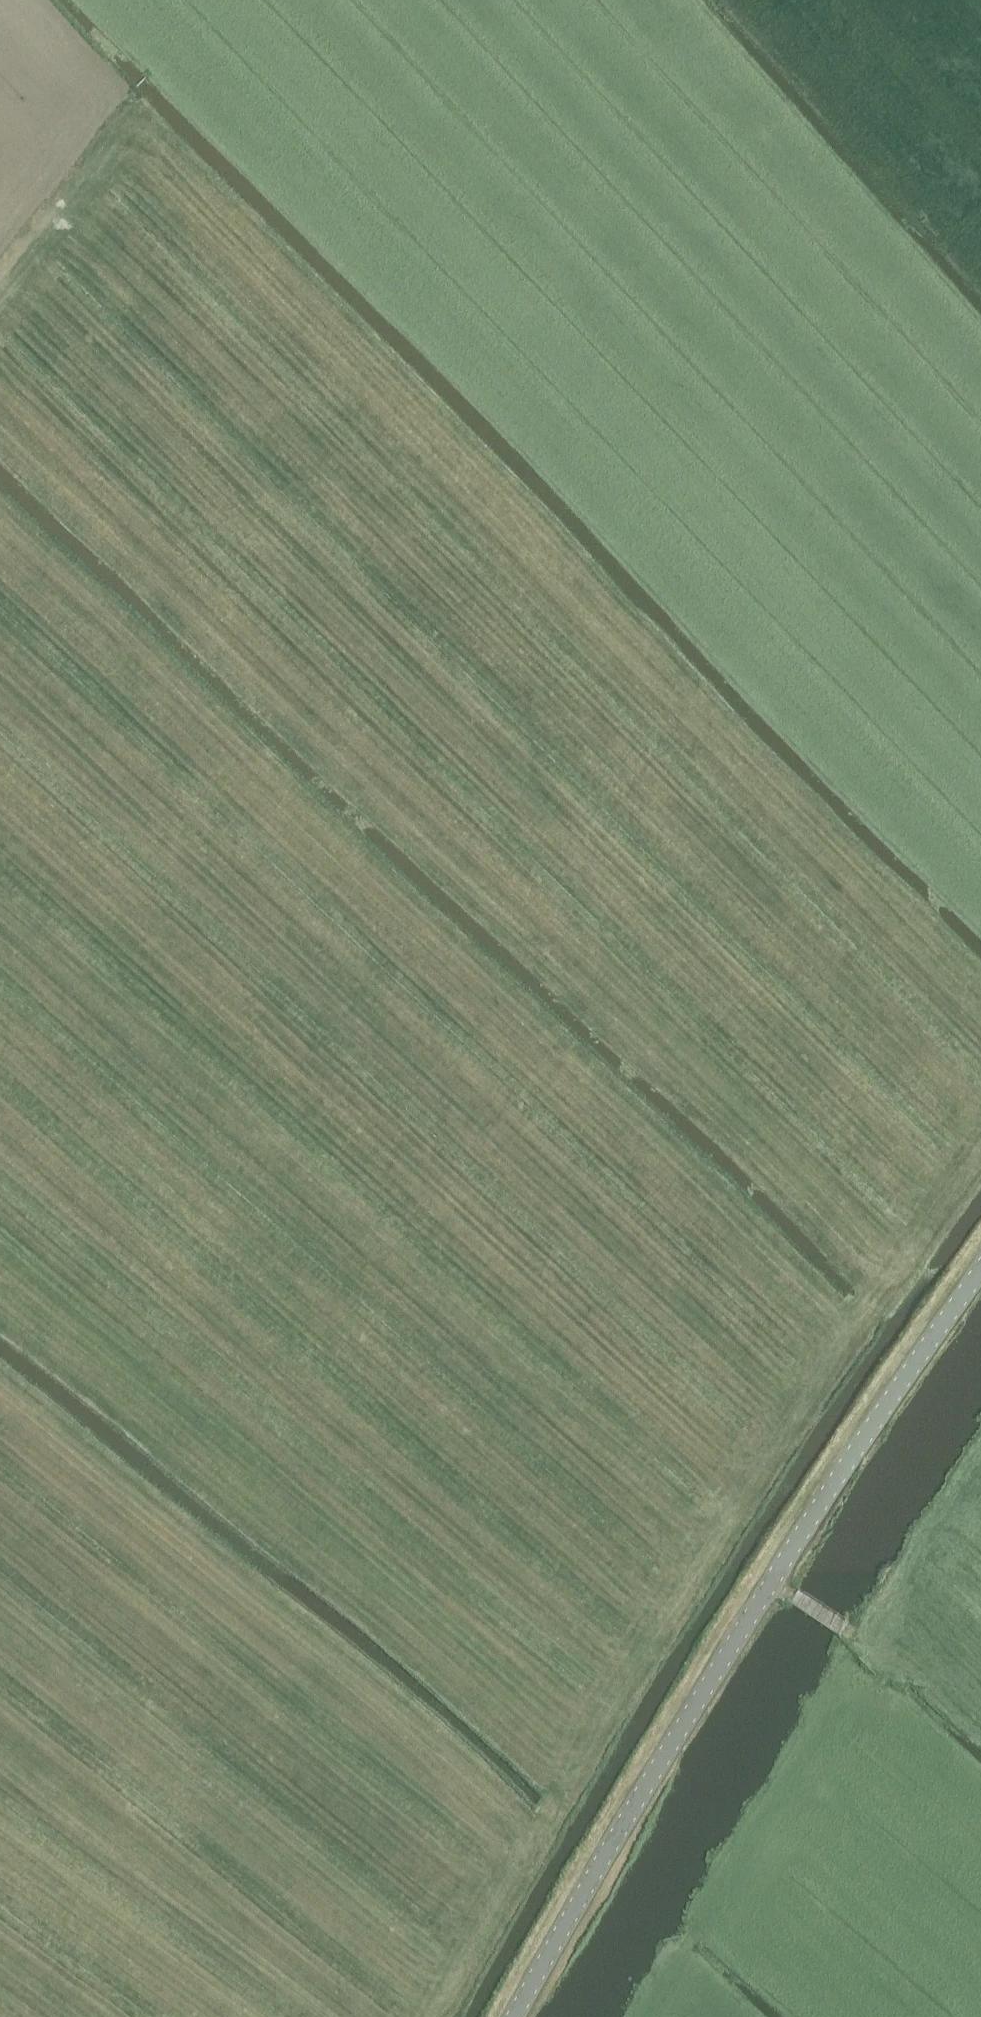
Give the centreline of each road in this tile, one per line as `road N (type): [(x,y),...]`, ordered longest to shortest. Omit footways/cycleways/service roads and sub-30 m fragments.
road 1 (unclassified): [(517,2016),(793,1541),(980,1271)]
road 2 (track): [(980,1723),(924,1672),(894,1664),(772,1583)]

